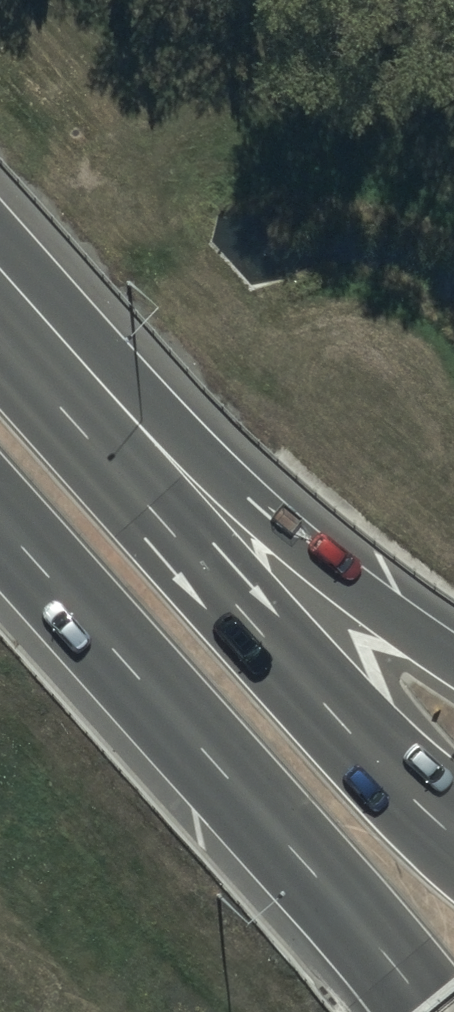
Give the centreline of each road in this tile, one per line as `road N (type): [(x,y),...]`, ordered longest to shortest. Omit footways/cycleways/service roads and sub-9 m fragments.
road 1 (trunk): [(426,1011),(0,521)]
road 2 (trunk): [(89,441),(369,759),(453,840)]
road 3 (motorway): [(89,441),(303,546),(453,656)]
road 4 (trunk): [(0,338),(89,441)]

